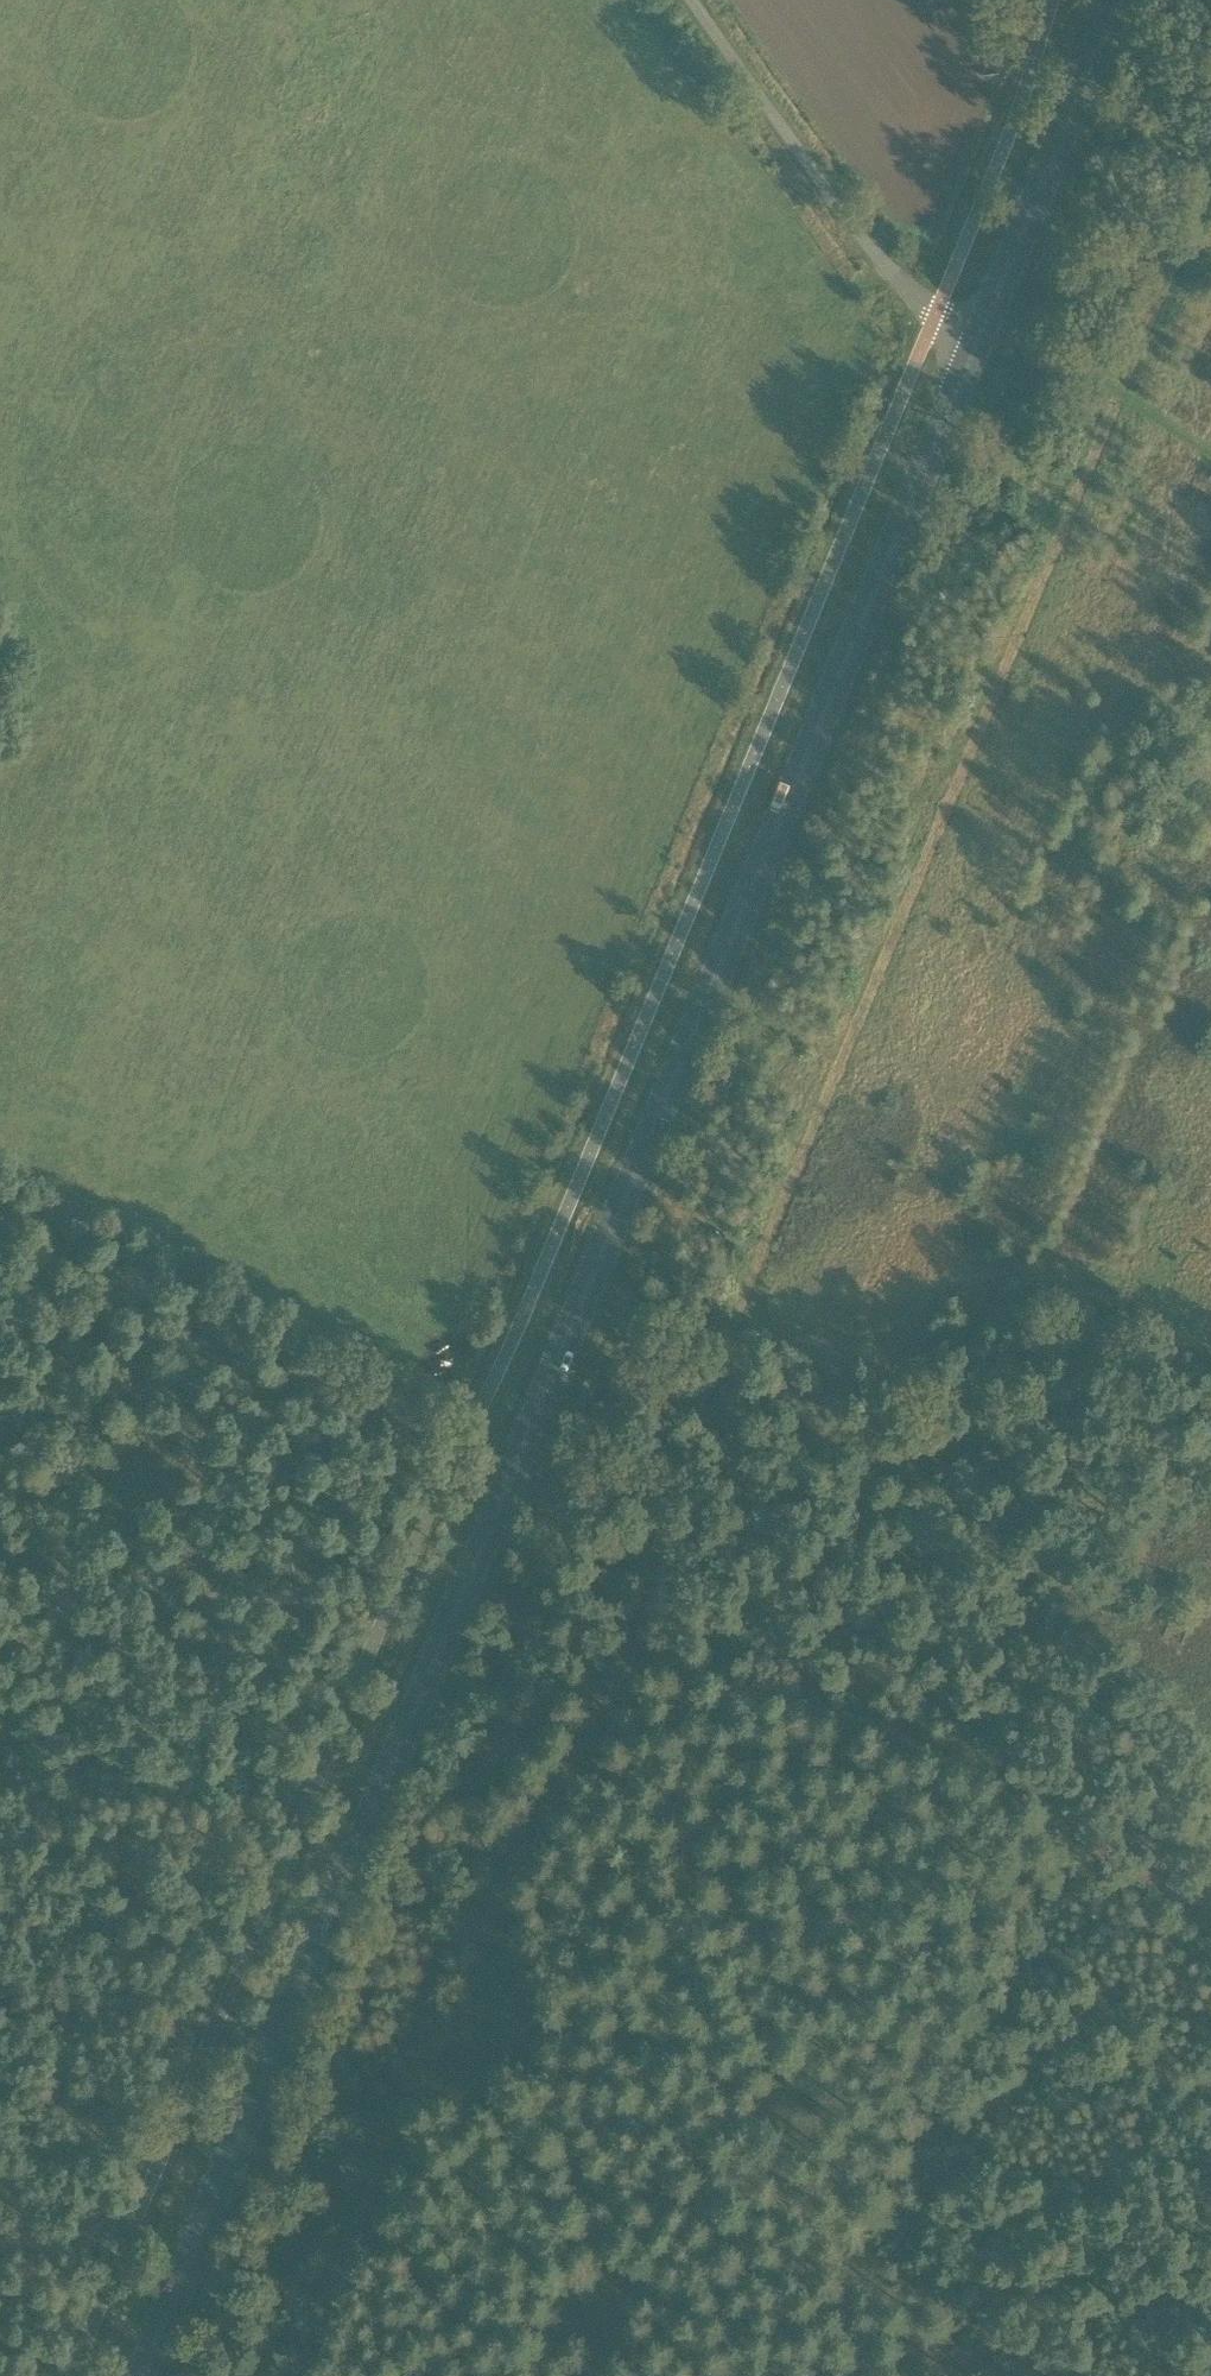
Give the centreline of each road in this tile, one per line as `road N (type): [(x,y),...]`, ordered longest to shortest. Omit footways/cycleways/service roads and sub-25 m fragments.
road 1 (primary): [(139,2375),(980,337)]
road 2 (residential): [(980,337),(934,316),(873,253),(690,0)]
road 3 (primary): [(980,337),(1118,0)]

